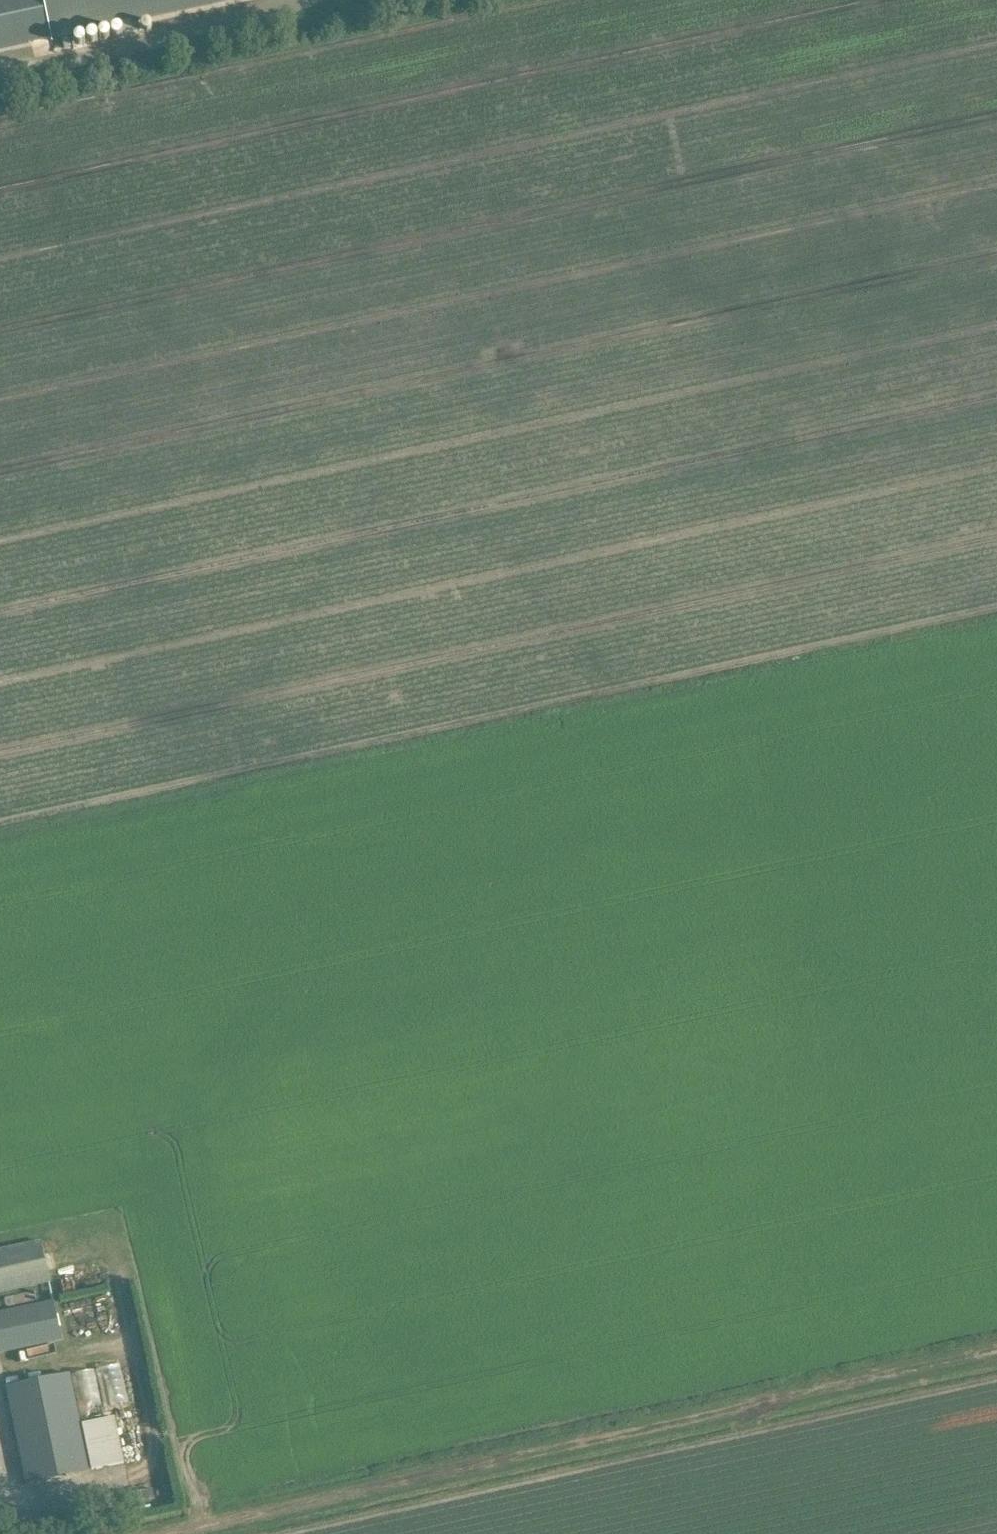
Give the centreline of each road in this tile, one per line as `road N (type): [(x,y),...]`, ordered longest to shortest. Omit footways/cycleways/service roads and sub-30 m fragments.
road 1 (track): [(996,1351),(168,1533)]

